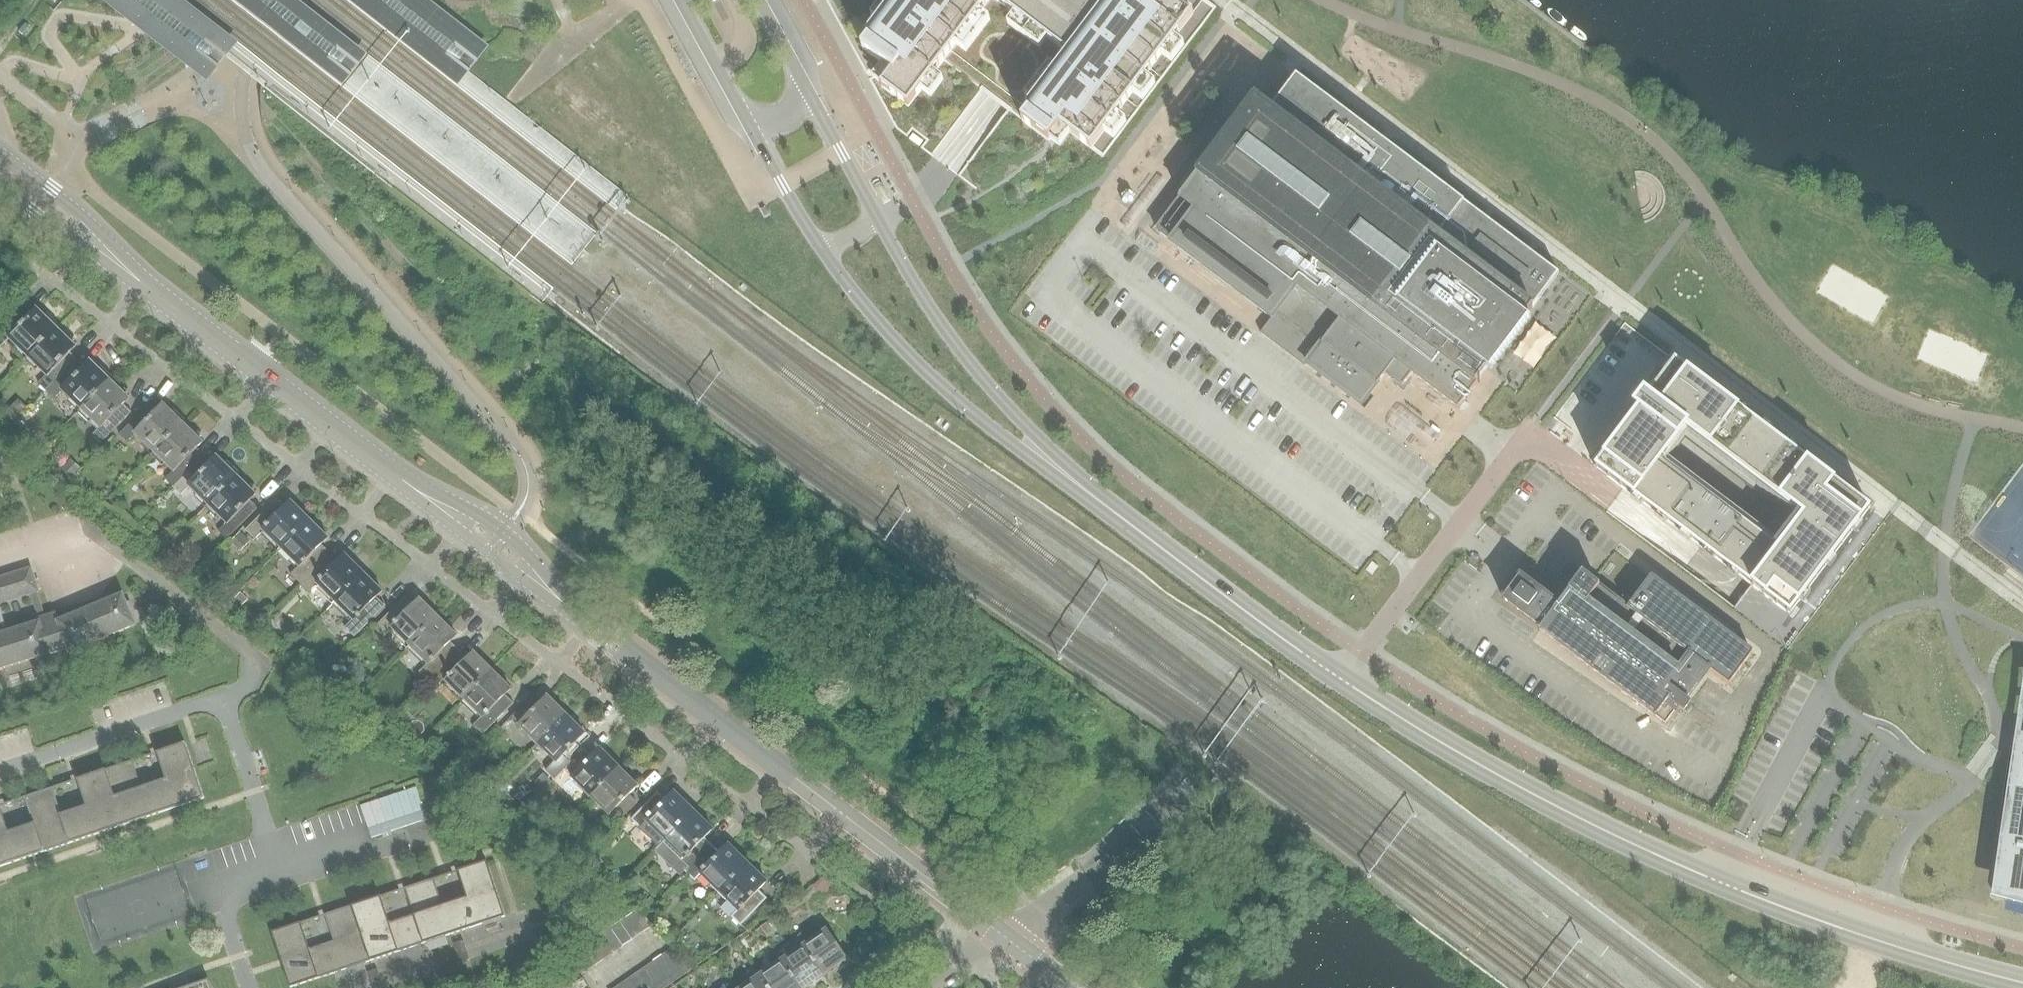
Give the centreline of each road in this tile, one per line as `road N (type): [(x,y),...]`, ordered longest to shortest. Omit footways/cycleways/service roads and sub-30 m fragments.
road 1 (secondary): [(2022,981),(1882,945),(1723,885),(1511,783),(1341,681),(1049,464)]
road 2 (tertiary): [(999,935),(142,285)]
road 3 (secondary): [(824,249),(936,384),(1049,464)]
road 4 (secondary): [(1049,464),(930,311),(877,219)]
road 5 (tertiary): [(142,285),(51,191),(0,153)]
road 6 (tertiary): [(0,193),(142,285)]
road 7 (secondary): [(749,123),(824,249)]
road 8 (secondary): [(877,219),(808,91)]
road 9 (secondary): [(682,0),(749,123)]

